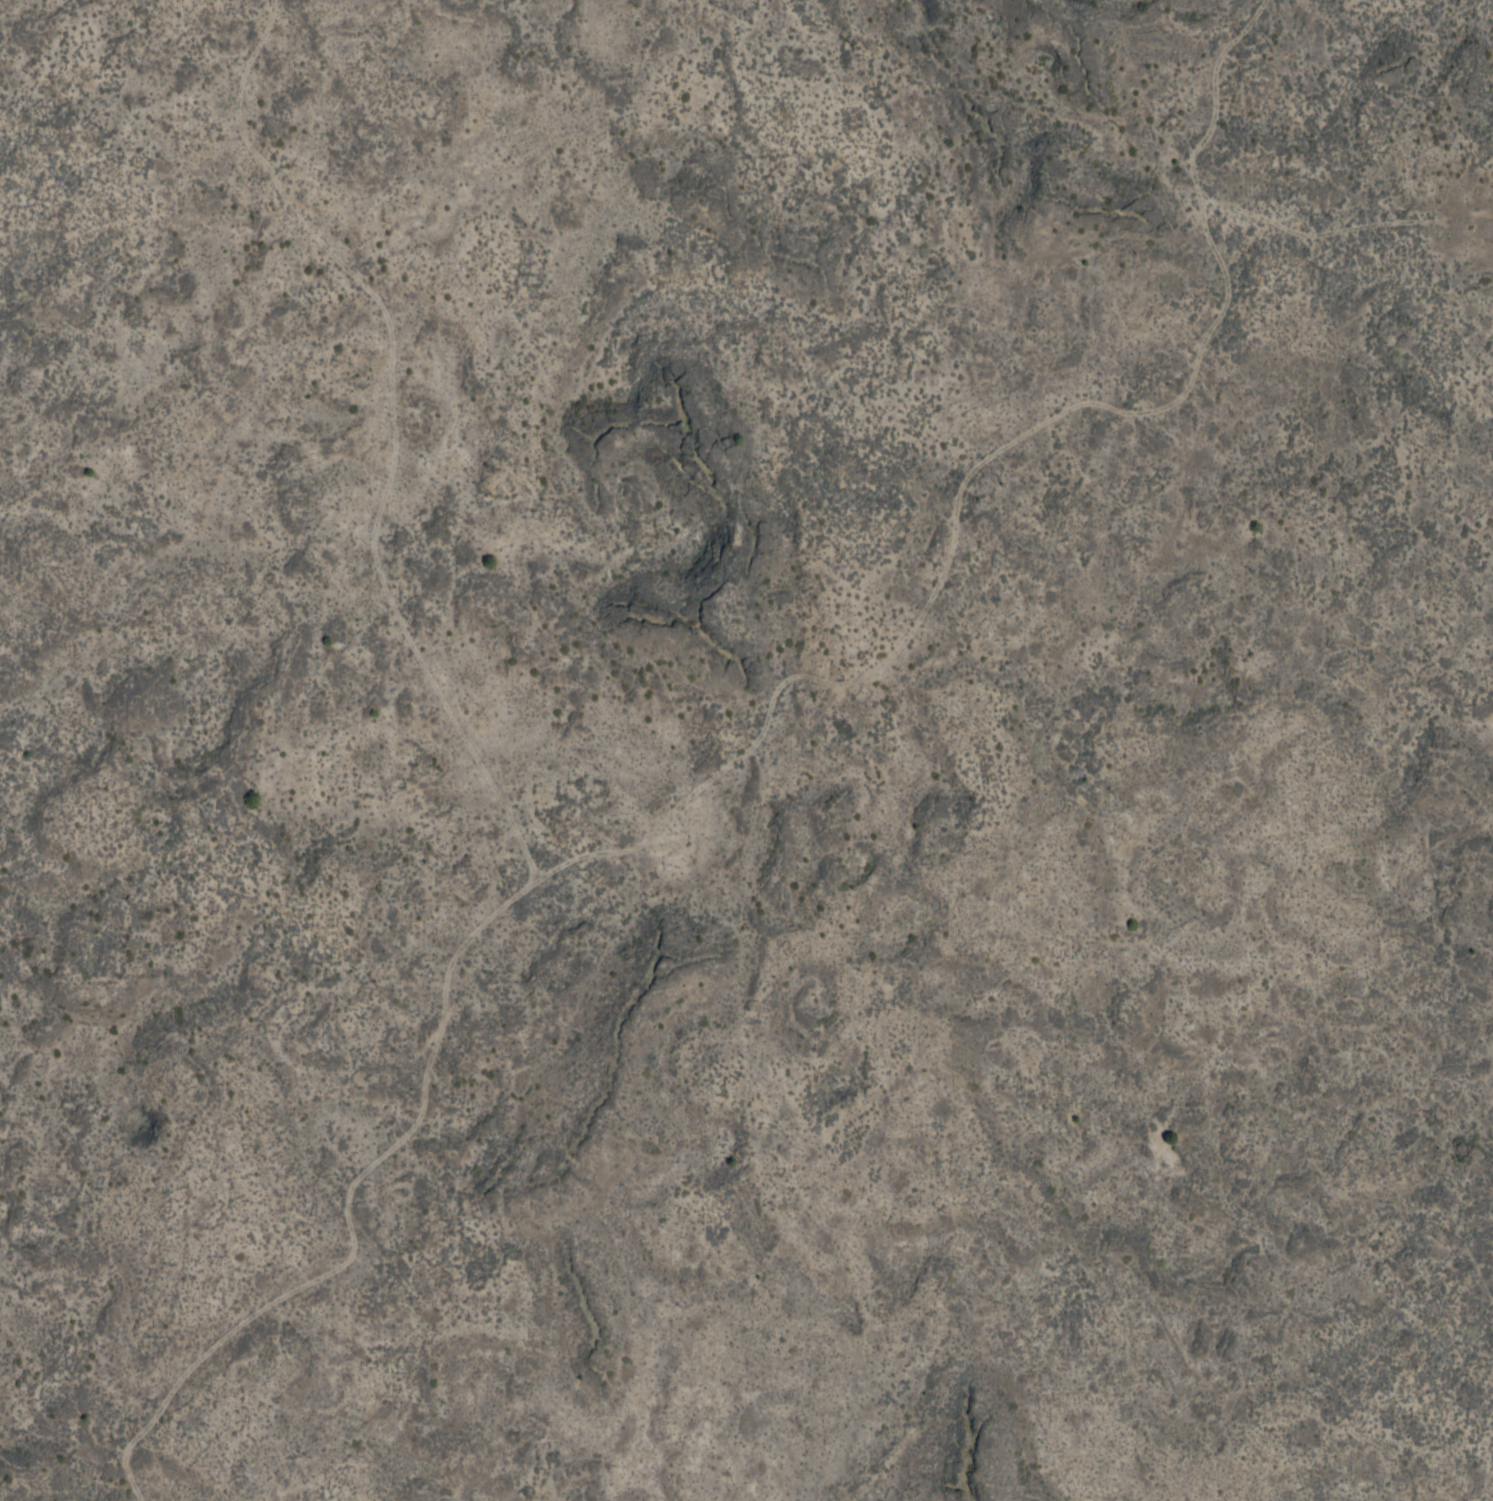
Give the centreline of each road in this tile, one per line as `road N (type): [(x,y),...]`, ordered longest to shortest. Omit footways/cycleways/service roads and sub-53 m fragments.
road 1 (track): [(1263,0),(1245,32),(1225,47),(1211,132),(1191,157),(1230,285),(1182,397),(1129,414),(1085,404),(987,460),(965,481),(934,594),(893,656),(843,685),(795,678),(784,684),(745,756),(644,843),(572,860),(462,946),(448,971),(419,1122),(350,1192),(353,1260),(257,1316),(167,1398),(123,1456),(138,1500)]

